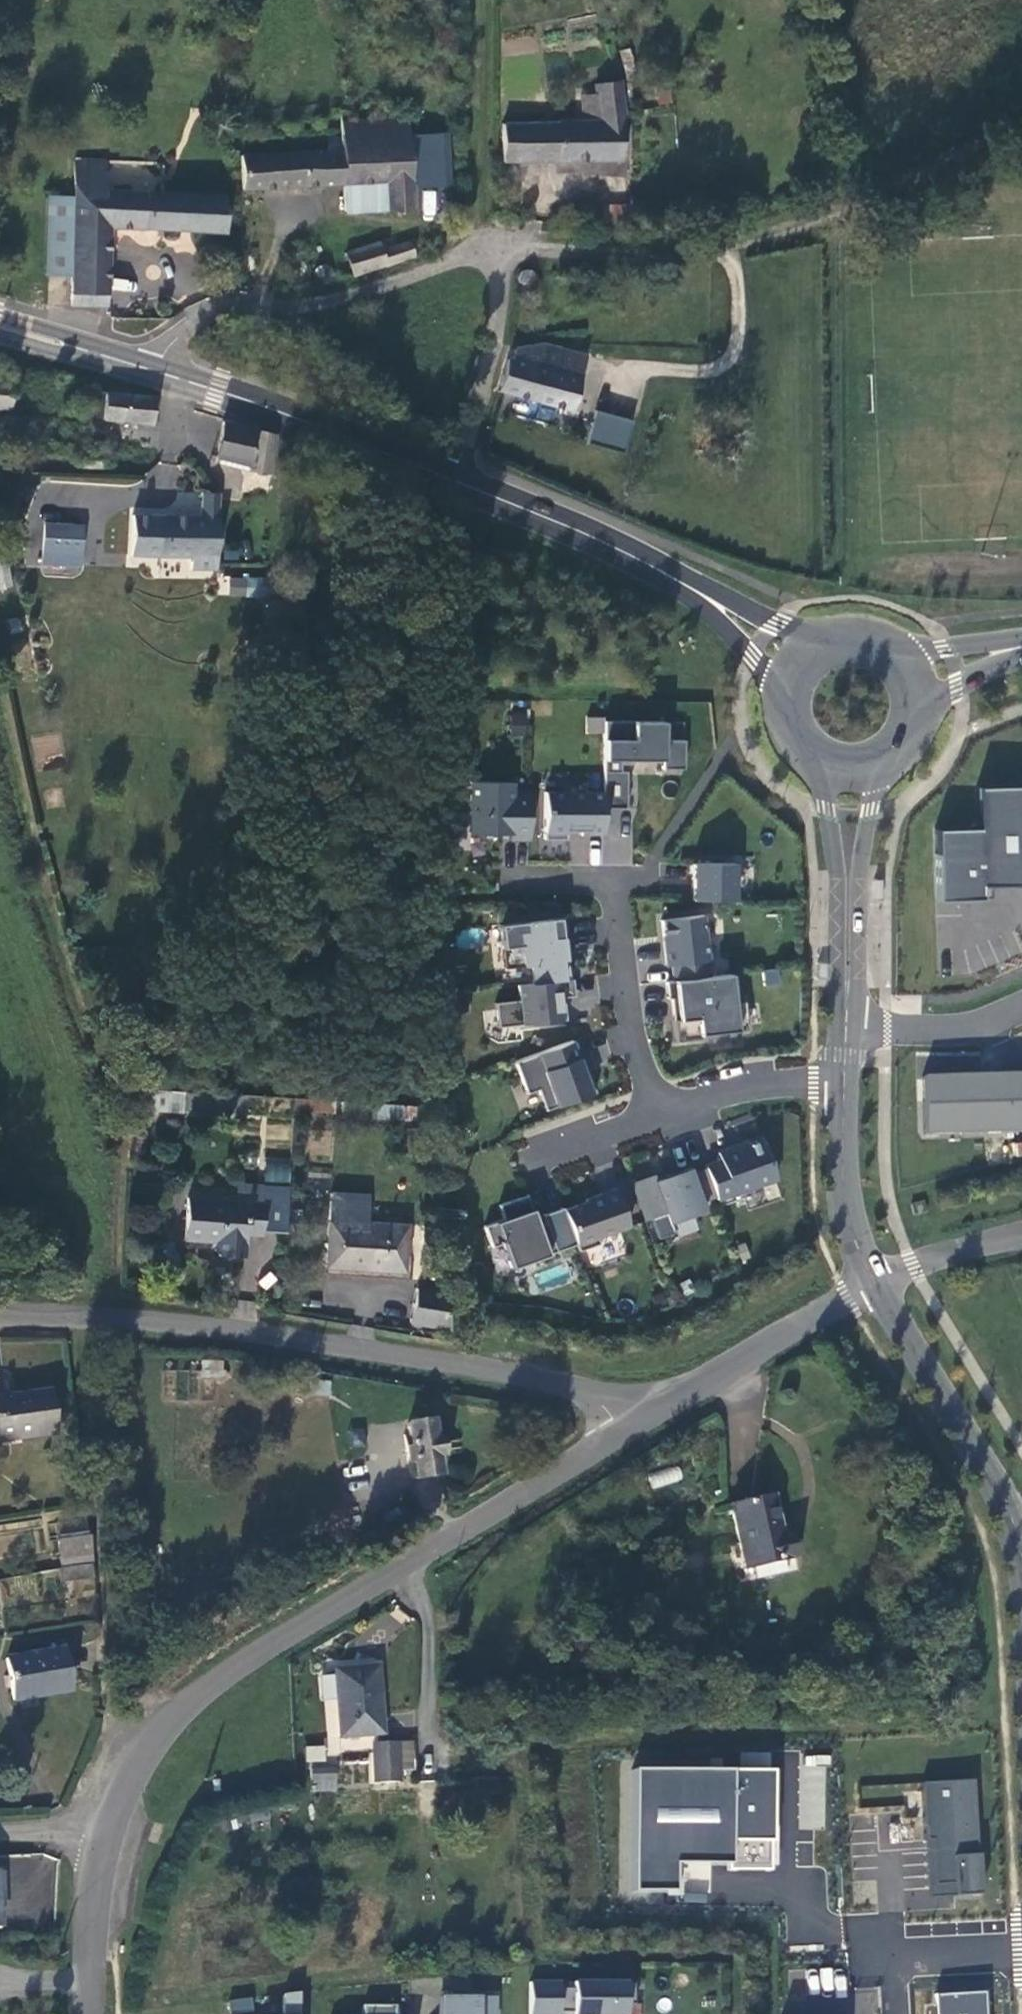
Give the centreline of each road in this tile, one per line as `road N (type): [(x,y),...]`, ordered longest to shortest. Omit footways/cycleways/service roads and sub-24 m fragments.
road 1 (residential): [(630,1428),(214,1680),(158,1730),(119,1791),(103,1838)]
road 2 (unclassified): [(0,1316),(252,1332),(589,1391),(630,1428)]
road 3 (unclassified): [(157,371),(204,316),(378,290),(478,249),(517,248),(493,367),(456,479)]
road 4 (track): [(112,1727),(85,1316)]
road 5 (secondary): [(456,479),(639,564),(798,659)]
road 6 (residential): [(660,1114),(629,1023),(617,905),(607,886),(511,885)]
road 7 (secondary): [(157,371),(456,479)]
road 8 (tertiary): [(874,1286),(986,1465),(1021,1547)]
road 9 (residential): [(874,1286),(630,1428)]
road 10 (tertiary): [(855,772),(848,1030)]
road 11 (tertiary): [(846,1072),(844,1177),(852,1230),(874,1286)]
road 12 (track): [(517,248),(722,254)]
road 13 (residential): [(894,2013),(890,1952),(1021,1947)]
road 14 (residential): [(846,1072),(793,1077),(660,1114)]
road 15 (unclassified): [(848,1030),(961,1029),(1021,1004)]
road 16 (residential): [(103,1838),(88,1935),(90,2013)]
road 17 (secondary): [(0,325),(157,371)]
road 18 (secondary): [(798,659),(782,701),(796,743),(812,759),(855,772)]
road 19 (unclassified): [(1021,1236),(874,1286)]
road 20 (secondary): [(919,682),(910,663),(876,637),(833,635),(798,659)]
road 21 (residential): [(660,1114),(541,1157)]
road 22 (secondary): [(855,772),(876,768),(909,742),(918,724),(919,682)]

